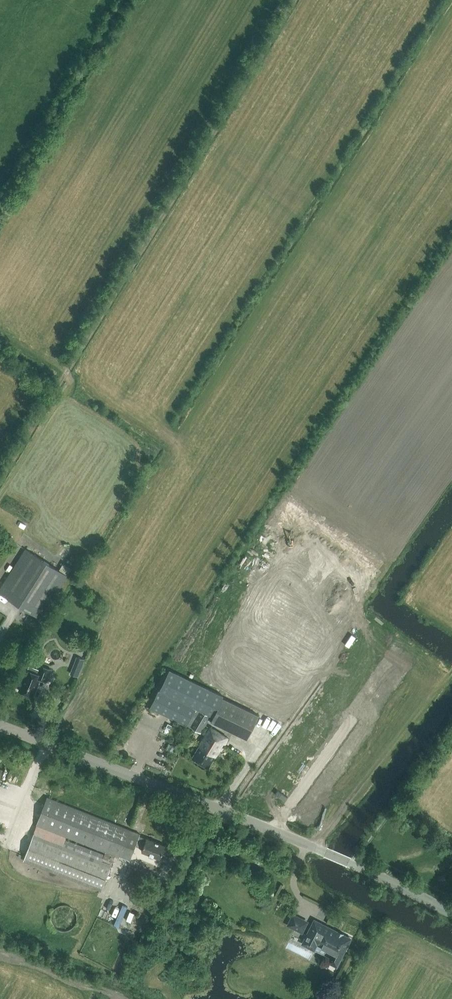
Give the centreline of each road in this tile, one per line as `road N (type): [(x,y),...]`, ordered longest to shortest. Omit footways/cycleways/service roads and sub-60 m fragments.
road 1 (track): [(295,0),(0,484)]
road 2 (unclassified): [(451,913),(321,852),(0,726)]

